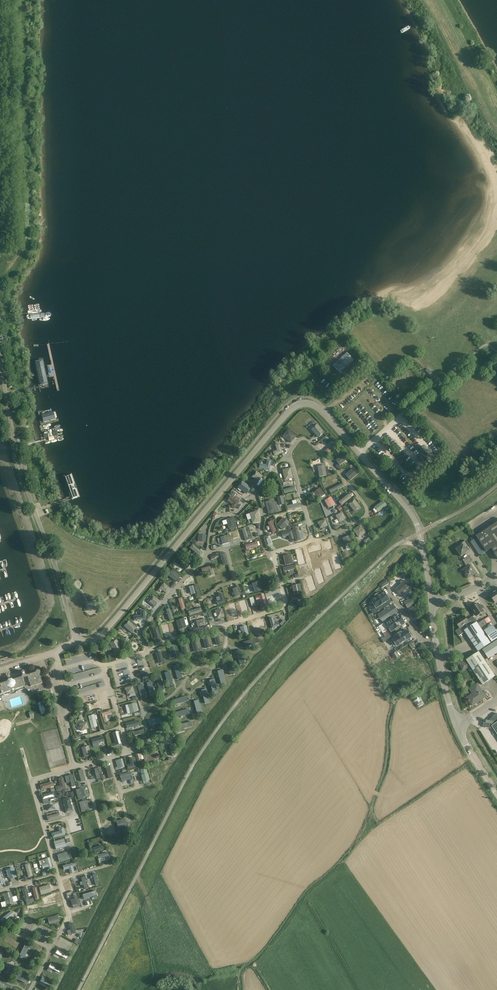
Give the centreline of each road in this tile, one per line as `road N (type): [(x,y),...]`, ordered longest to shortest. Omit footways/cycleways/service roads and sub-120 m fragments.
road 1 (unclassified): [(431,604),(415,519),(321,411),(304,404),(288,412),(96,640),(77,640)]
road 2 (unclassified): [(77,640),(19,468),(0,357)]
road 3 (track): [(0,281),(22,247),(18,0)]

